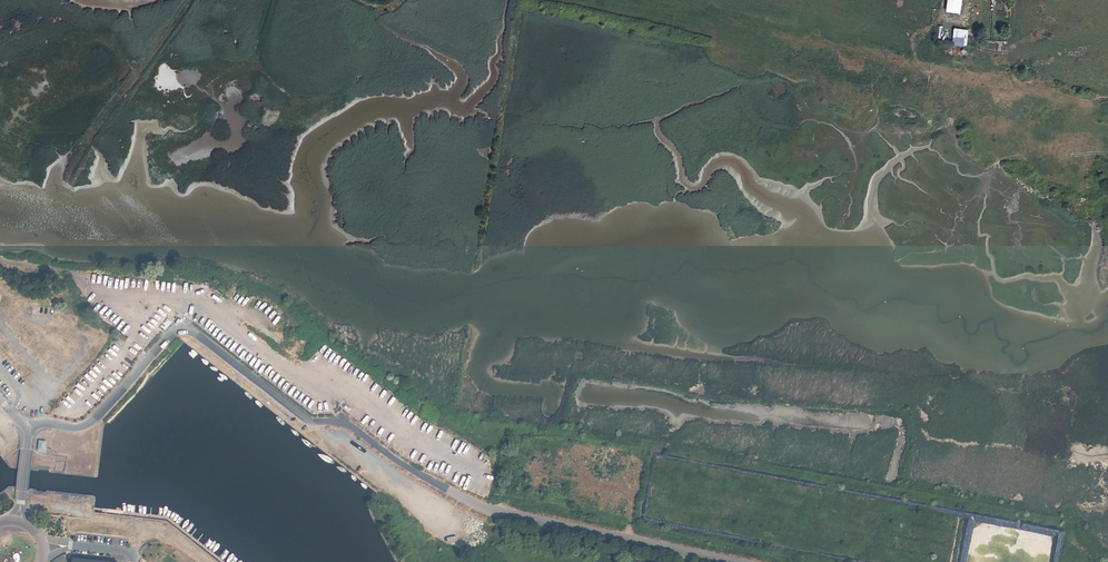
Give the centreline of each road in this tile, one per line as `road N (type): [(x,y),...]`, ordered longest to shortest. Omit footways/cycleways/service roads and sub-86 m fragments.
road 1 (unclassified): [(733,561),(489,510),(346,421),(306,416),(182,329),(84,427),(26,429)]

